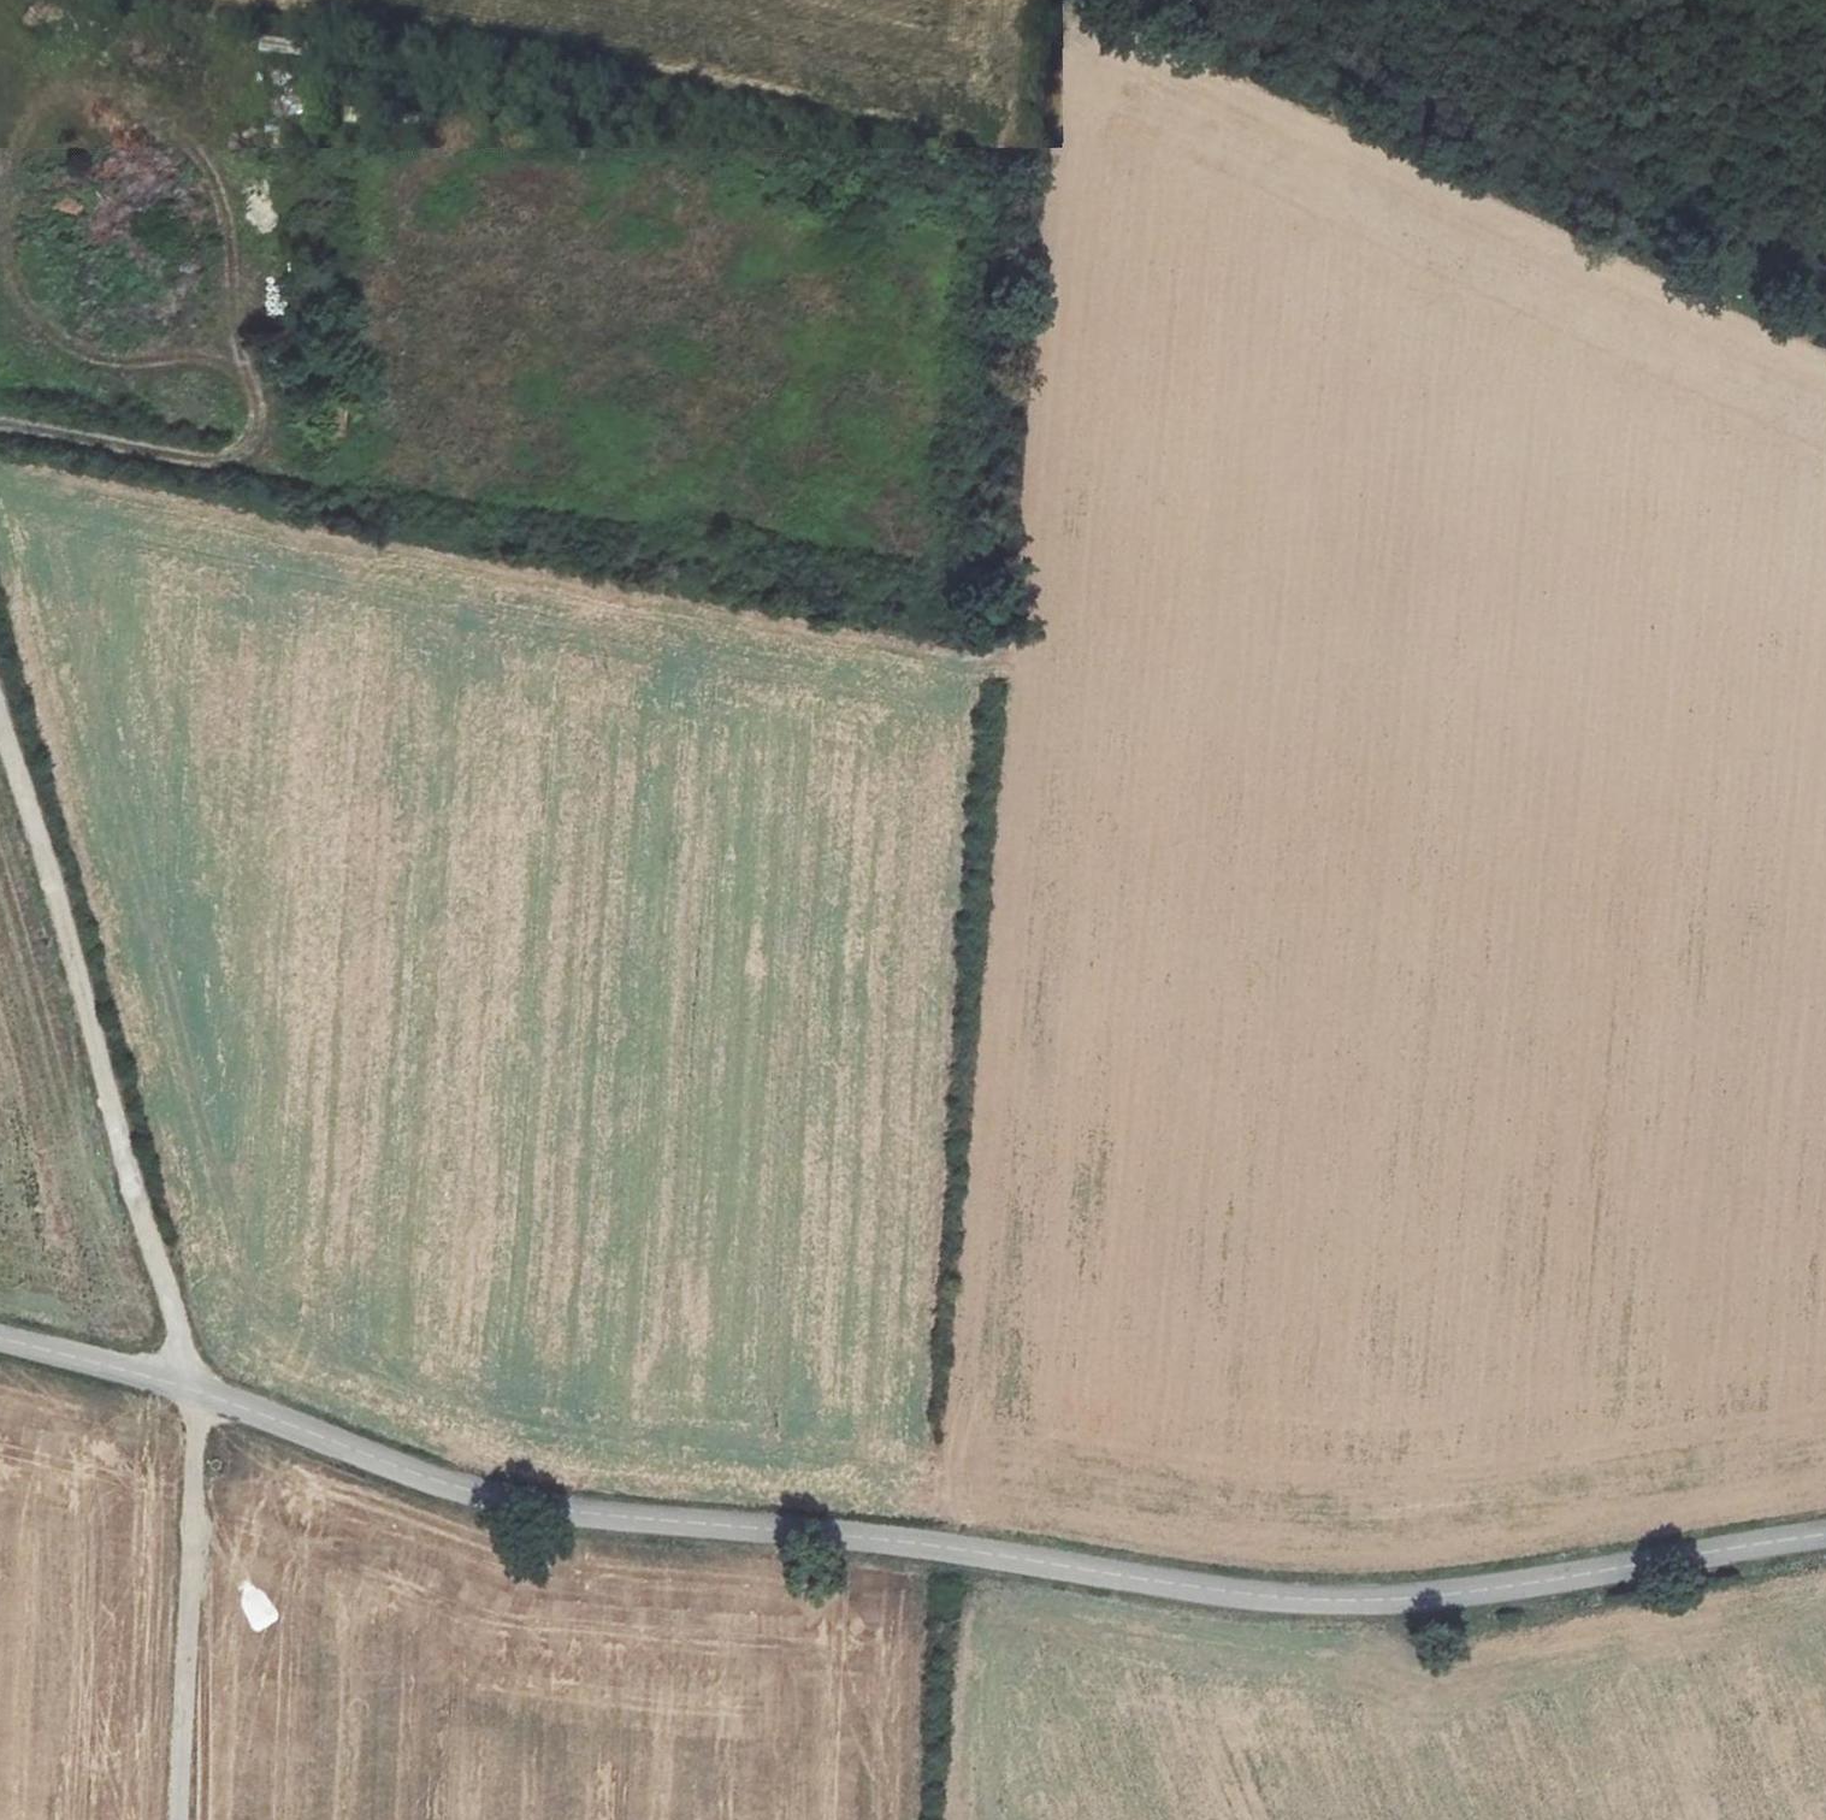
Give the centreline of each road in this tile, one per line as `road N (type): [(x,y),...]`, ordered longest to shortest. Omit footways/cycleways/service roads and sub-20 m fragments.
road 1 (unclassified): [(0,1333),(183,1377),(528,1502),(908,1534),(1266,1605),(1474,1598),(1825,1536)]
road 2 (track): [(0,721),(183,1377)]
road 3 (track): [(199,1383),(179,1819)]

